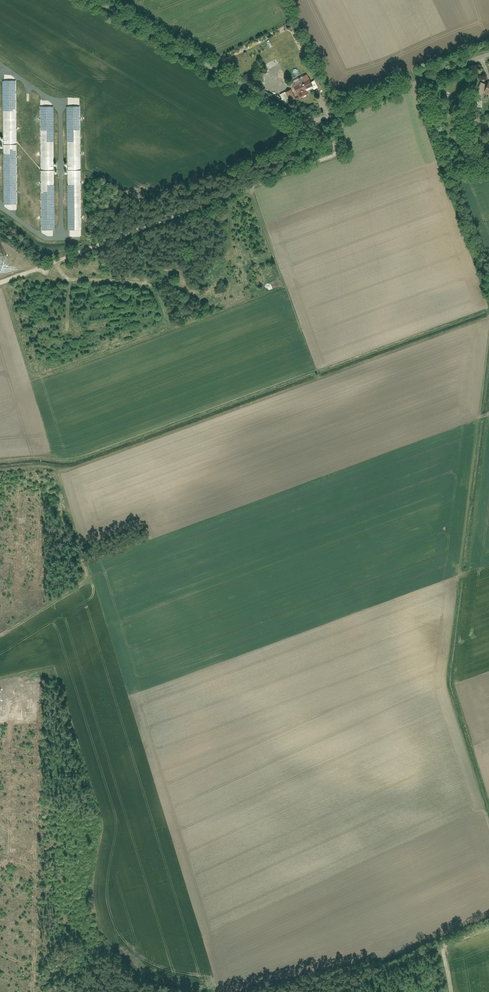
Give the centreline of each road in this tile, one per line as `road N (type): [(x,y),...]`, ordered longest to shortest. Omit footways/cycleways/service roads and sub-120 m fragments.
road 1 (unclassified): [(38,266),(319,153),(324,143),(312,122)]
road 2 (unclassified): [(312,122),(106,0)]
road 3 (unclassified): [(488,52),(312,122)]
road 4 (track): [(356,991),(488,925)]

